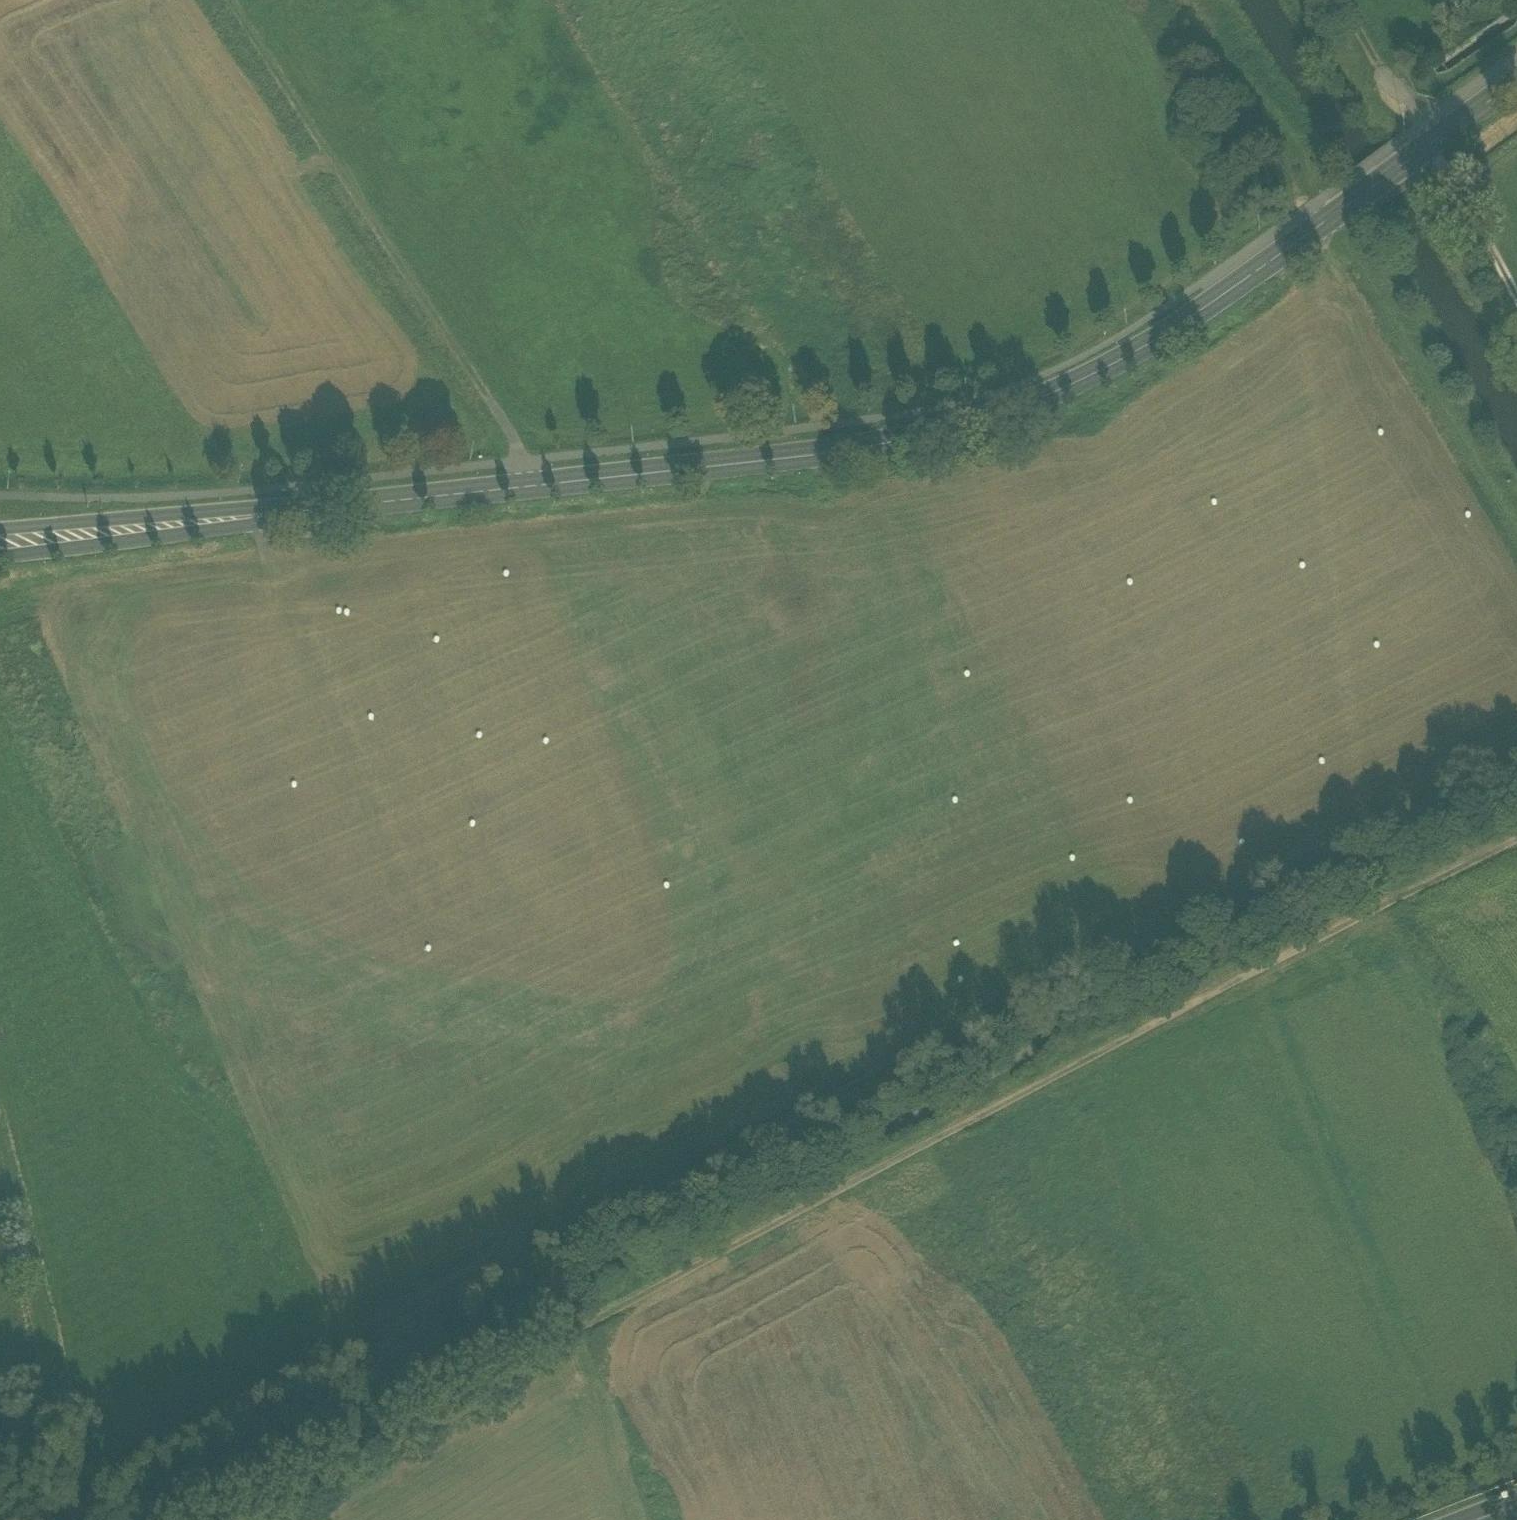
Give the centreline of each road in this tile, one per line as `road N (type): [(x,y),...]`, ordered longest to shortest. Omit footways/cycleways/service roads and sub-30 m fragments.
road 1 (track): [(221,1519),(1516,840)]
road 2 (tertiary): [(427,499),(885,450),(1062,393),(1196,318),(1433,145)]
road 3 (track): [(542,485),(230,0)]
road 4 (tertiary): [(0,559),(427,499)]
road 5 (tertiary): [(427,499),(0,531)]
road 6 (track): [(1516,305),(1442,180),(1424,120)]
road 7 (track): [(1424,120),(1348,0)]

